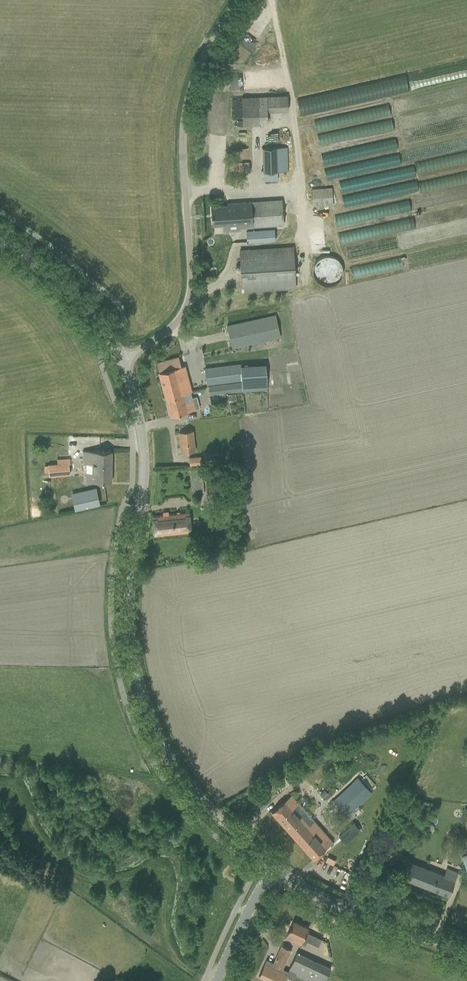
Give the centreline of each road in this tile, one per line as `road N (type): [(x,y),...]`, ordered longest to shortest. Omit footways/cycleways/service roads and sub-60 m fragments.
road 1 (tertiary): [(272,870),(161,752),(139,696),(129,598),(141,462),(119,356)]
road 2 (unclassified): [(119,356),(174,327),(184,311),(186,102),(242,0)]
road 3 (tertiary): [(466,952),(325,899),(272,870)]
road 4 (tertiary): [(119,356),(79,301),(0,239)]
road 5 (tertiary): [(218,980),(272,870)]

